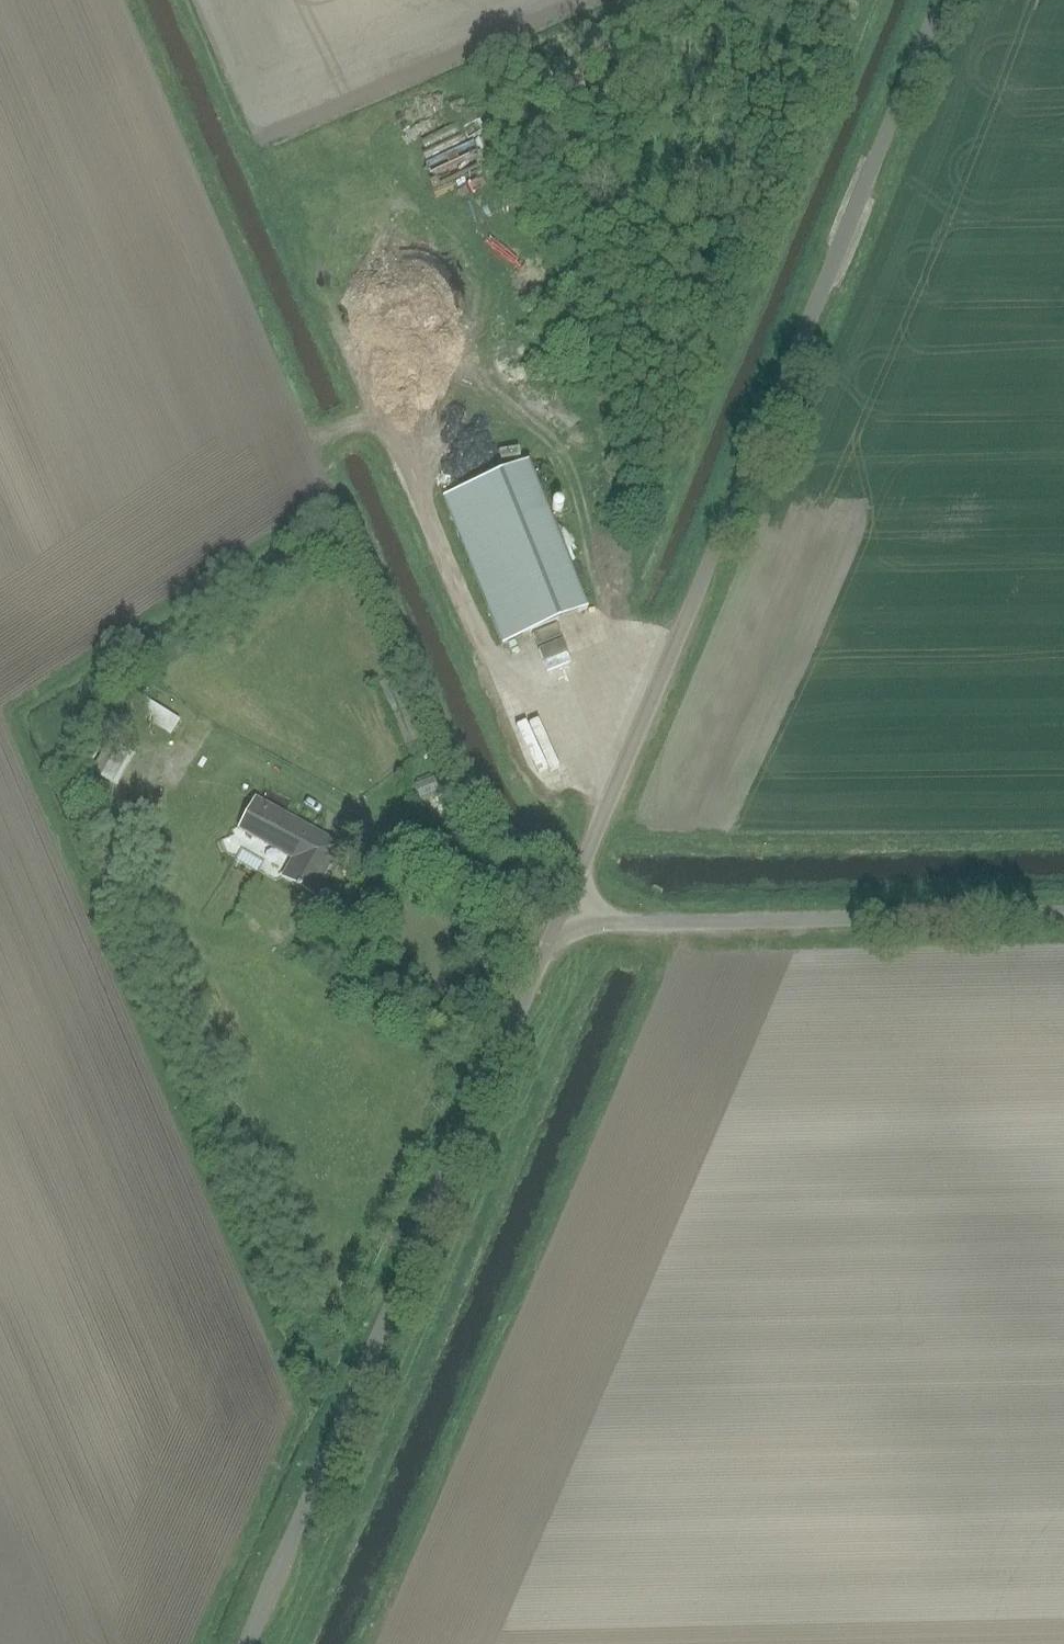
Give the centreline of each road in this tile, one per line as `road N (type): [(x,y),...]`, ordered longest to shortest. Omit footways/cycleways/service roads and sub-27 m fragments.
road 1 (unclassified): [(563,910),(939,0)]
road 2 (unclassified): [(245,1643),(563,910)]
road 3 (unclassified): [(1063,915),(607,925),(563,910)]

